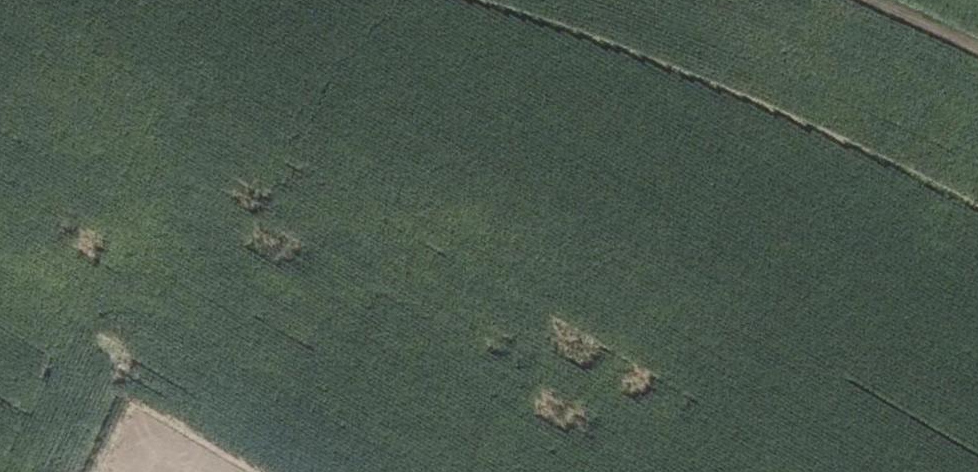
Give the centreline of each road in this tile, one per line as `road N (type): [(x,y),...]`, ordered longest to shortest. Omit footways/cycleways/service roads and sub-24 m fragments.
road 1 (track): [(977,51),(865,0)]

